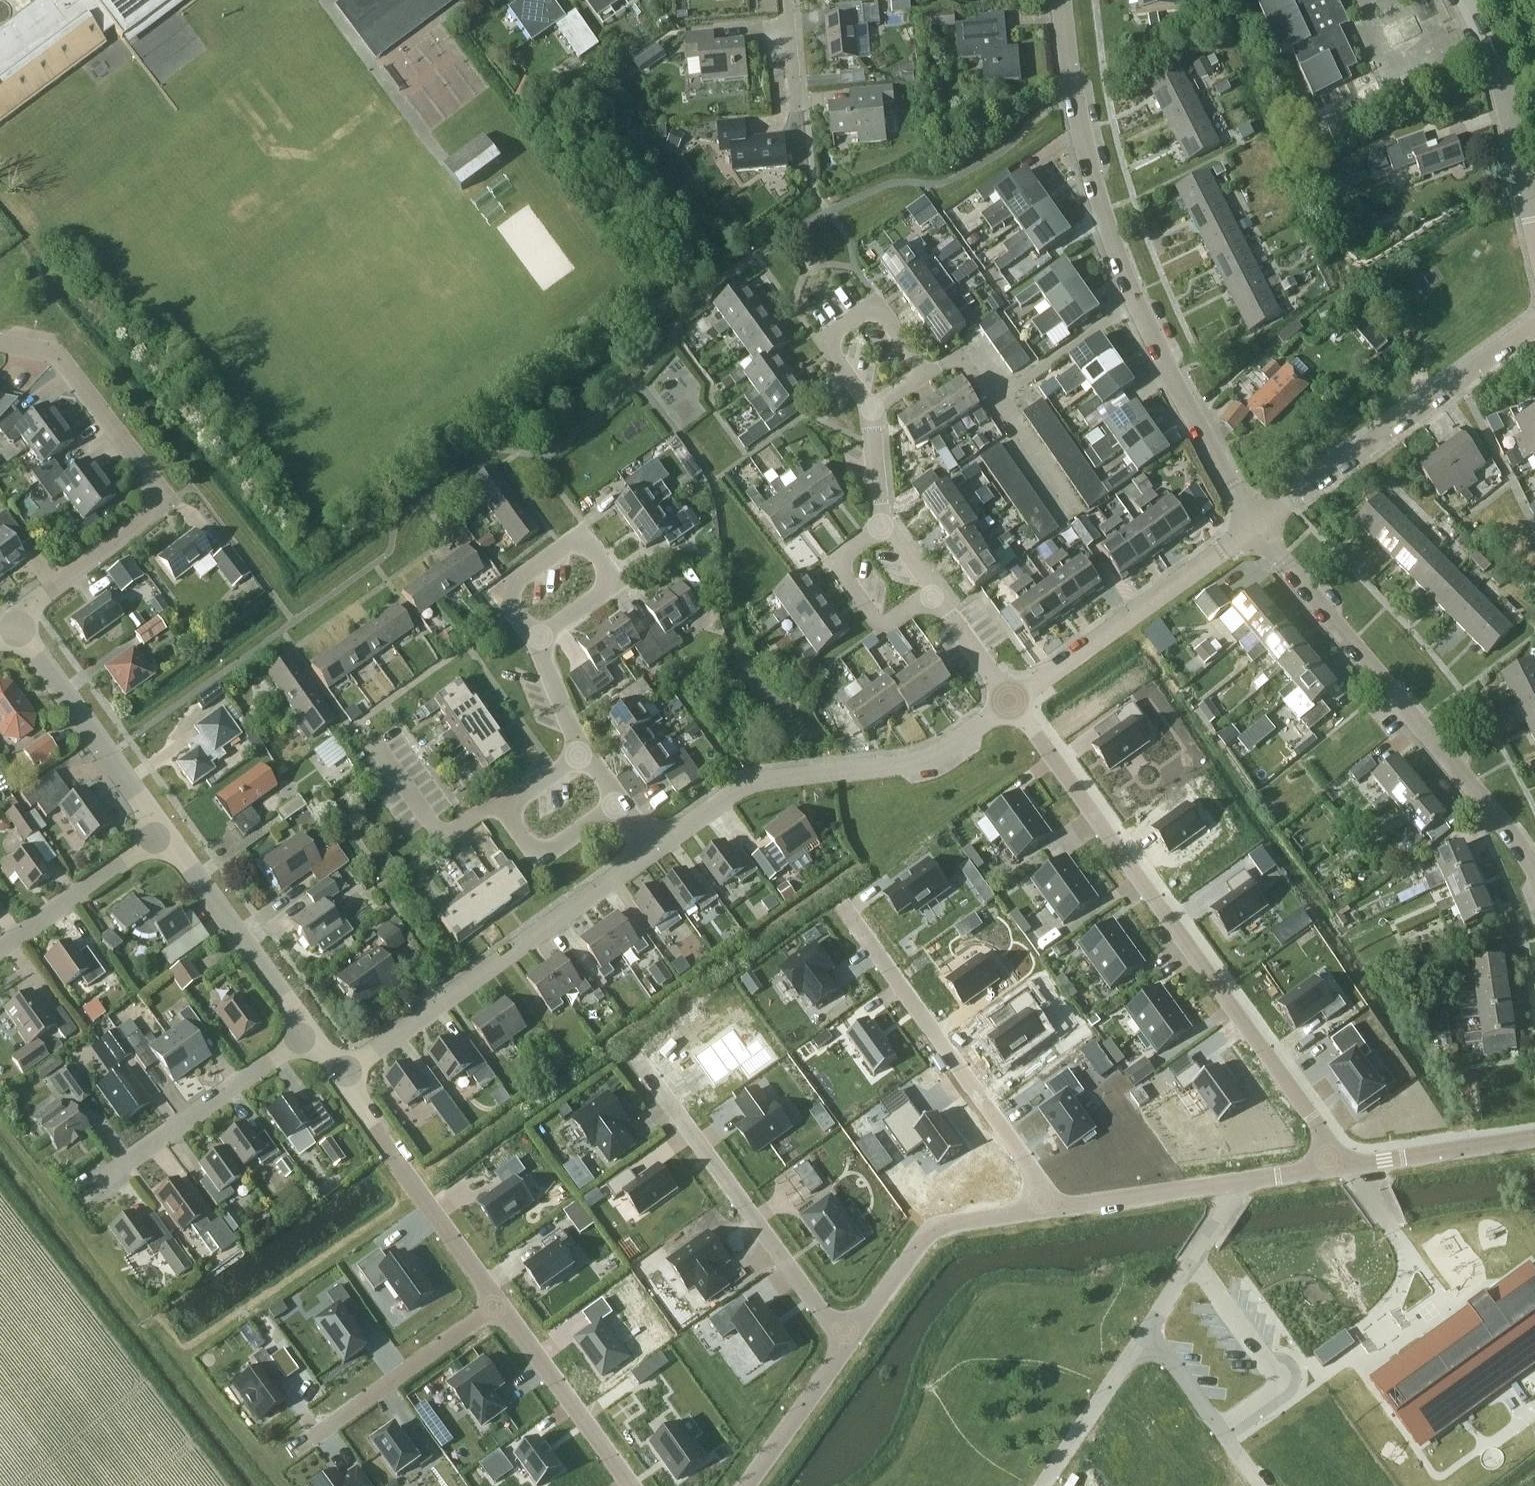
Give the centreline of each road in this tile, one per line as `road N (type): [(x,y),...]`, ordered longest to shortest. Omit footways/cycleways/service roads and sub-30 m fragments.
road 1 (residential): [(1347,1166),(1011,702)]
road 2 (residential): [(1254,529),(1136,309),(1084,145),(1061,0)]
road 3 (residential): [(1534,872),(1254,529)]
road 4 (residential): [(10,621),(165,501),(55,352),(0,341)]
road 5 (residential): [(656,849),(744,784),(920,758),(1011,702)]
road 6 (residential): [(339,1077),(656,849)]
road 7 (residential): [(634,1054),(845,1346)]
road 8 (residential): [(850,917),(1057,1206)]
road 9 (residential): [(1254,529),(1534,328)]
road 10 (residential): [(1011,702),(1254,529)]
road 11 (residential): [(339,1077),(502,1304)]
road 12 (residential): [(83,1194),(308,1032)]
road 13 (residential): [(845,1346),(922,1240),(939,1227),(1057,1206)]
road 14 (residential): [(163,834),(10,621)]
road 15 (residential): [(584,752),(505,807),(540,856),(619,800)]
road 16 (residential): [(296,1450),(502,1304)]
road 17 (residential): [(308,1032),(163,834)]
road 18 (residential): [(502,1304),(634,1485)]
road 19 (residential): [(538,640),(503,587),(580,533),(616,582)]
road 20 (tertiary): [(1528,203),(1507,103),(1464,0)]
road 21 (residential): [(870,409),(831,337),(867,313),(880,318),(926,373)]
road 22 (residential): [(933,593),(883,627),(836,562),(883,523)]
road 23 (residential): [(0,950),(163,834)]
road 24 (residential): [(1262,1485),(1148,1329)]
road 25 (residential): [(1148,1329),(1040,1485)]
road 26 (residential): [(1347,1166),(1534,1136)]
road 27 (residential): [(1057,1206),(1230,1184)]
road 28 (residential): [(1230,1184),(1233,1201),(1148,1329)]
road 29 (residential): [(746,1485),(845,1346)]
road 30 (residential): [(1439,1296),(1347,1166)]
road 31 (residential): [(1011,702),(933,593)]
road 32 (residential): [(584,752),(538,640)]

